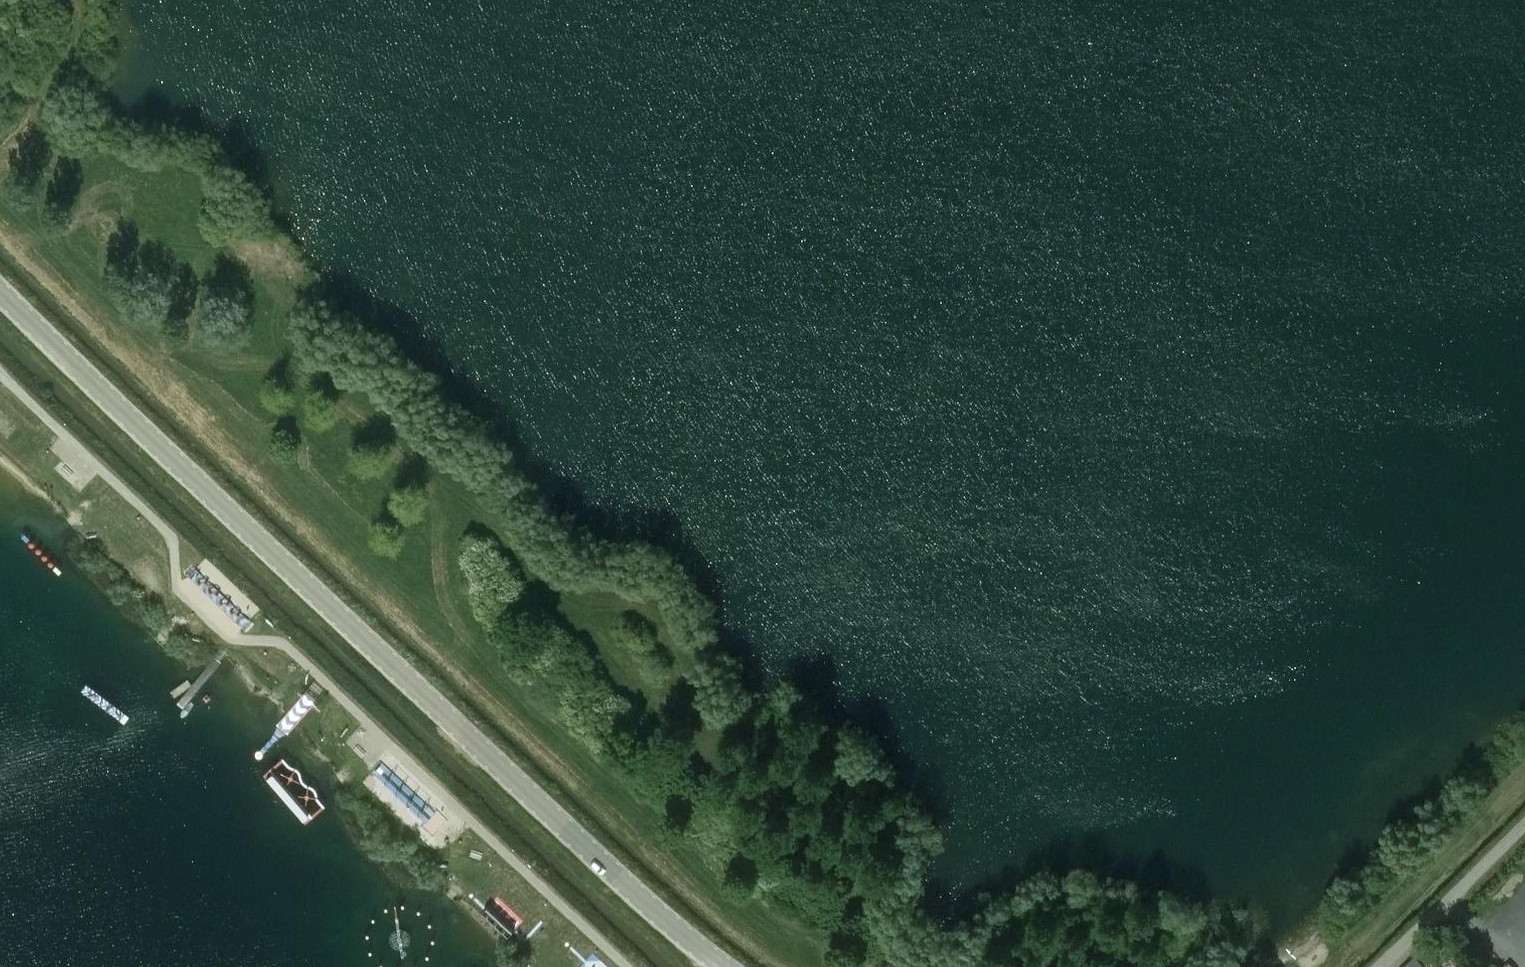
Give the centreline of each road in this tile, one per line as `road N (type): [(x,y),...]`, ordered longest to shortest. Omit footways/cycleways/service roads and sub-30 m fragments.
road 1 (tertiary): [(725,966),(681,935),(0,293)]
road 2 (unclassified): [(1382,966),(1524,828)]

